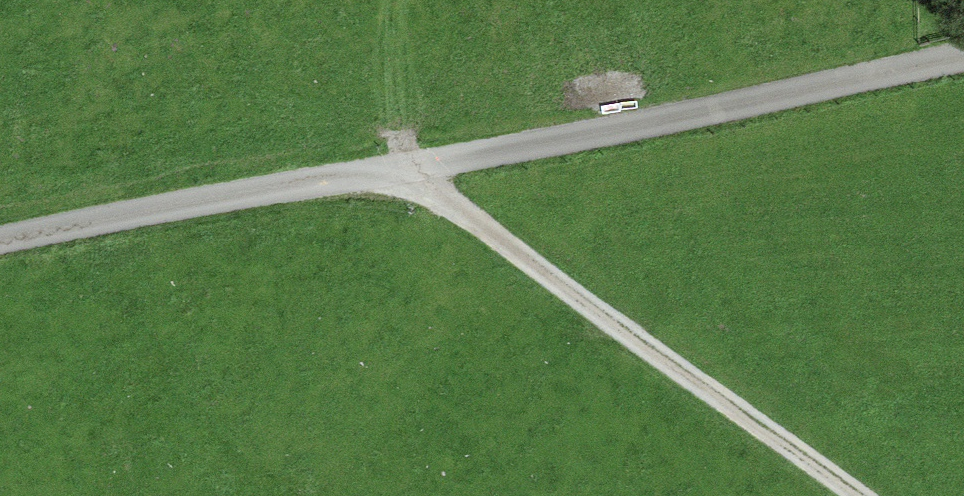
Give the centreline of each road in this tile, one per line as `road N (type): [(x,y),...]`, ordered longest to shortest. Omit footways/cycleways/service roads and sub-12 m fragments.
road 1 (unclassified): [(963,58),(0,239)]
road 2 (track): [(851,495),(403,167)]

